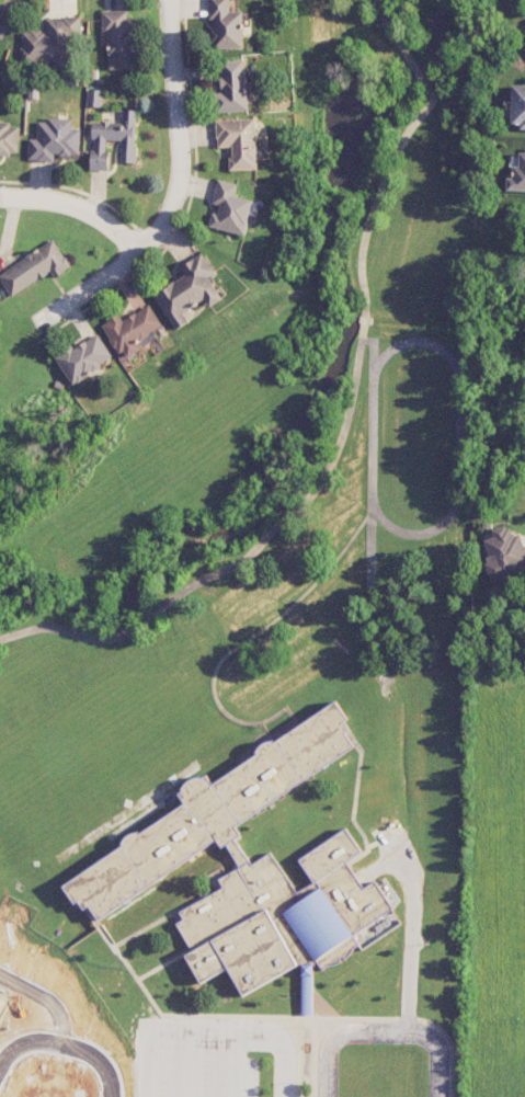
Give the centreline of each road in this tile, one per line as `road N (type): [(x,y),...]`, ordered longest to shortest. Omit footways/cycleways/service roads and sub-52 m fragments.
road 1 (residential): [(32,328),(166,228),(182,184),(167,0)]
road 2 (residential): [(0,195),(59,197),(109,218),(140,253)]

